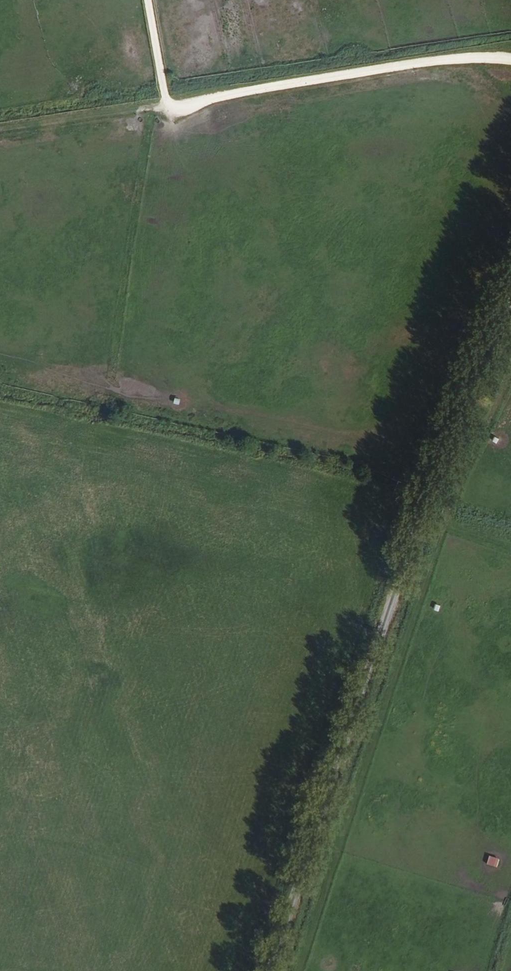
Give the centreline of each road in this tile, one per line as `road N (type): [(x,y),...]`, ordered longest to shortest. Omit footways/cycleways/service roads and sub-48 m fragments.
road 1 (unclassified): [(269,970),(411,549),(510,313)]

